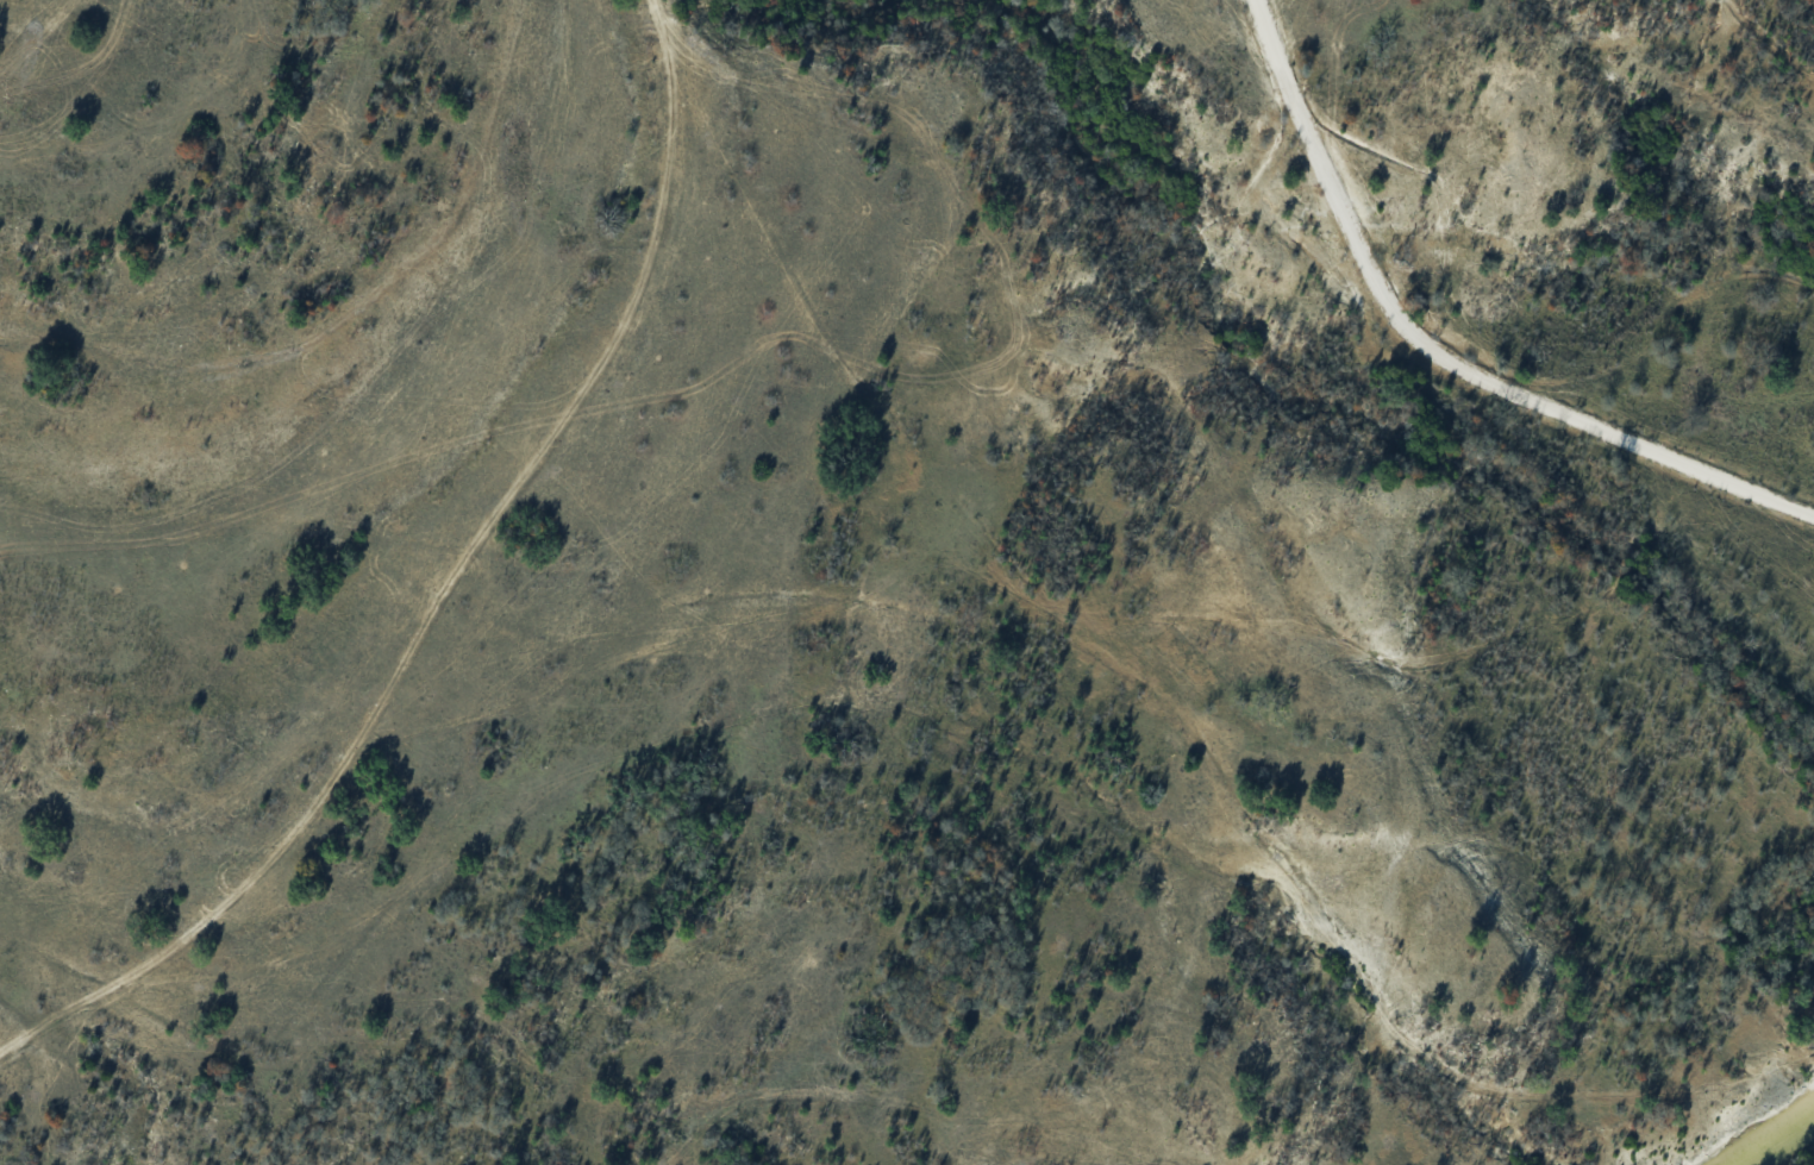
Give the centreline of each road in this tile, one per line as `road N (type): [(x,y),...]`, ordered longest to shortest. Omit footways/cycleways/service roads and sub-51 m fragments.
road 1 (track): [(1401,327),(1475,374),(1813,510)]

